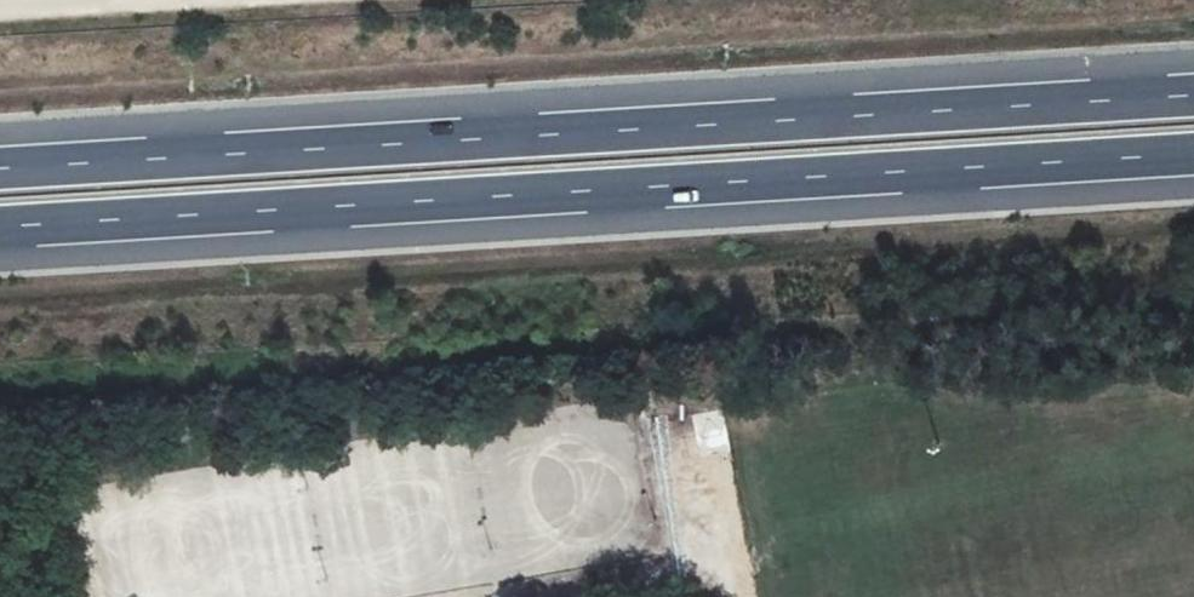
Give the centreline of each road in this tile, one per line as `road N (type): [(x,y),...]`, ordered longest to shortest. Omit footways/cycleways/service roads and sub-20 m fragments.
road 1 (trunk): [(0,228),(1193,155)]
road 2 (trunk): [(1193,96),(0,167)]

